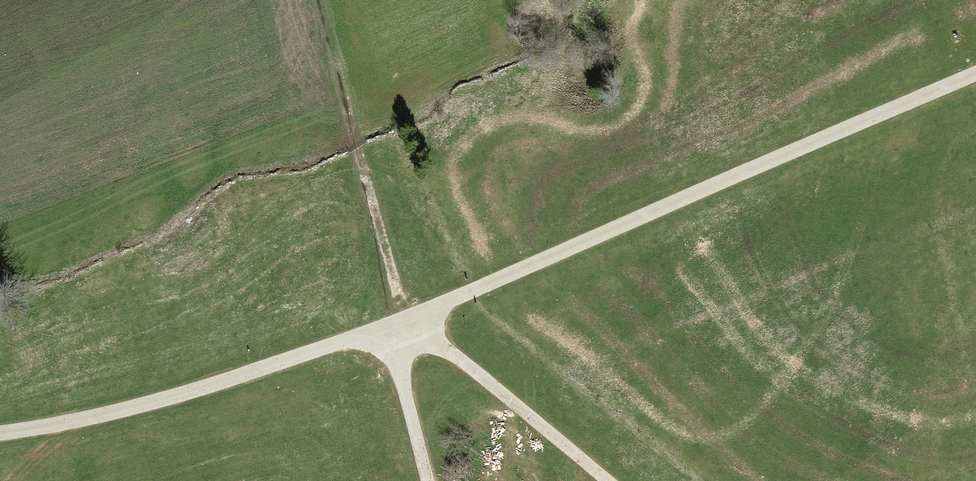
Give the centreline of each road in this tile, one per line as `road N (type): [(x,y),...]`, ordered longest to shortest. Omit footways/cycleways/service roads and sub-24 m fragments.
road 1 (unclassified): [(0,433),(144,405),(406,318),(975,72)]
road 2 (track): [(406,318),(333,57)]
road 3 (track): [(609,480),(406,318)]

